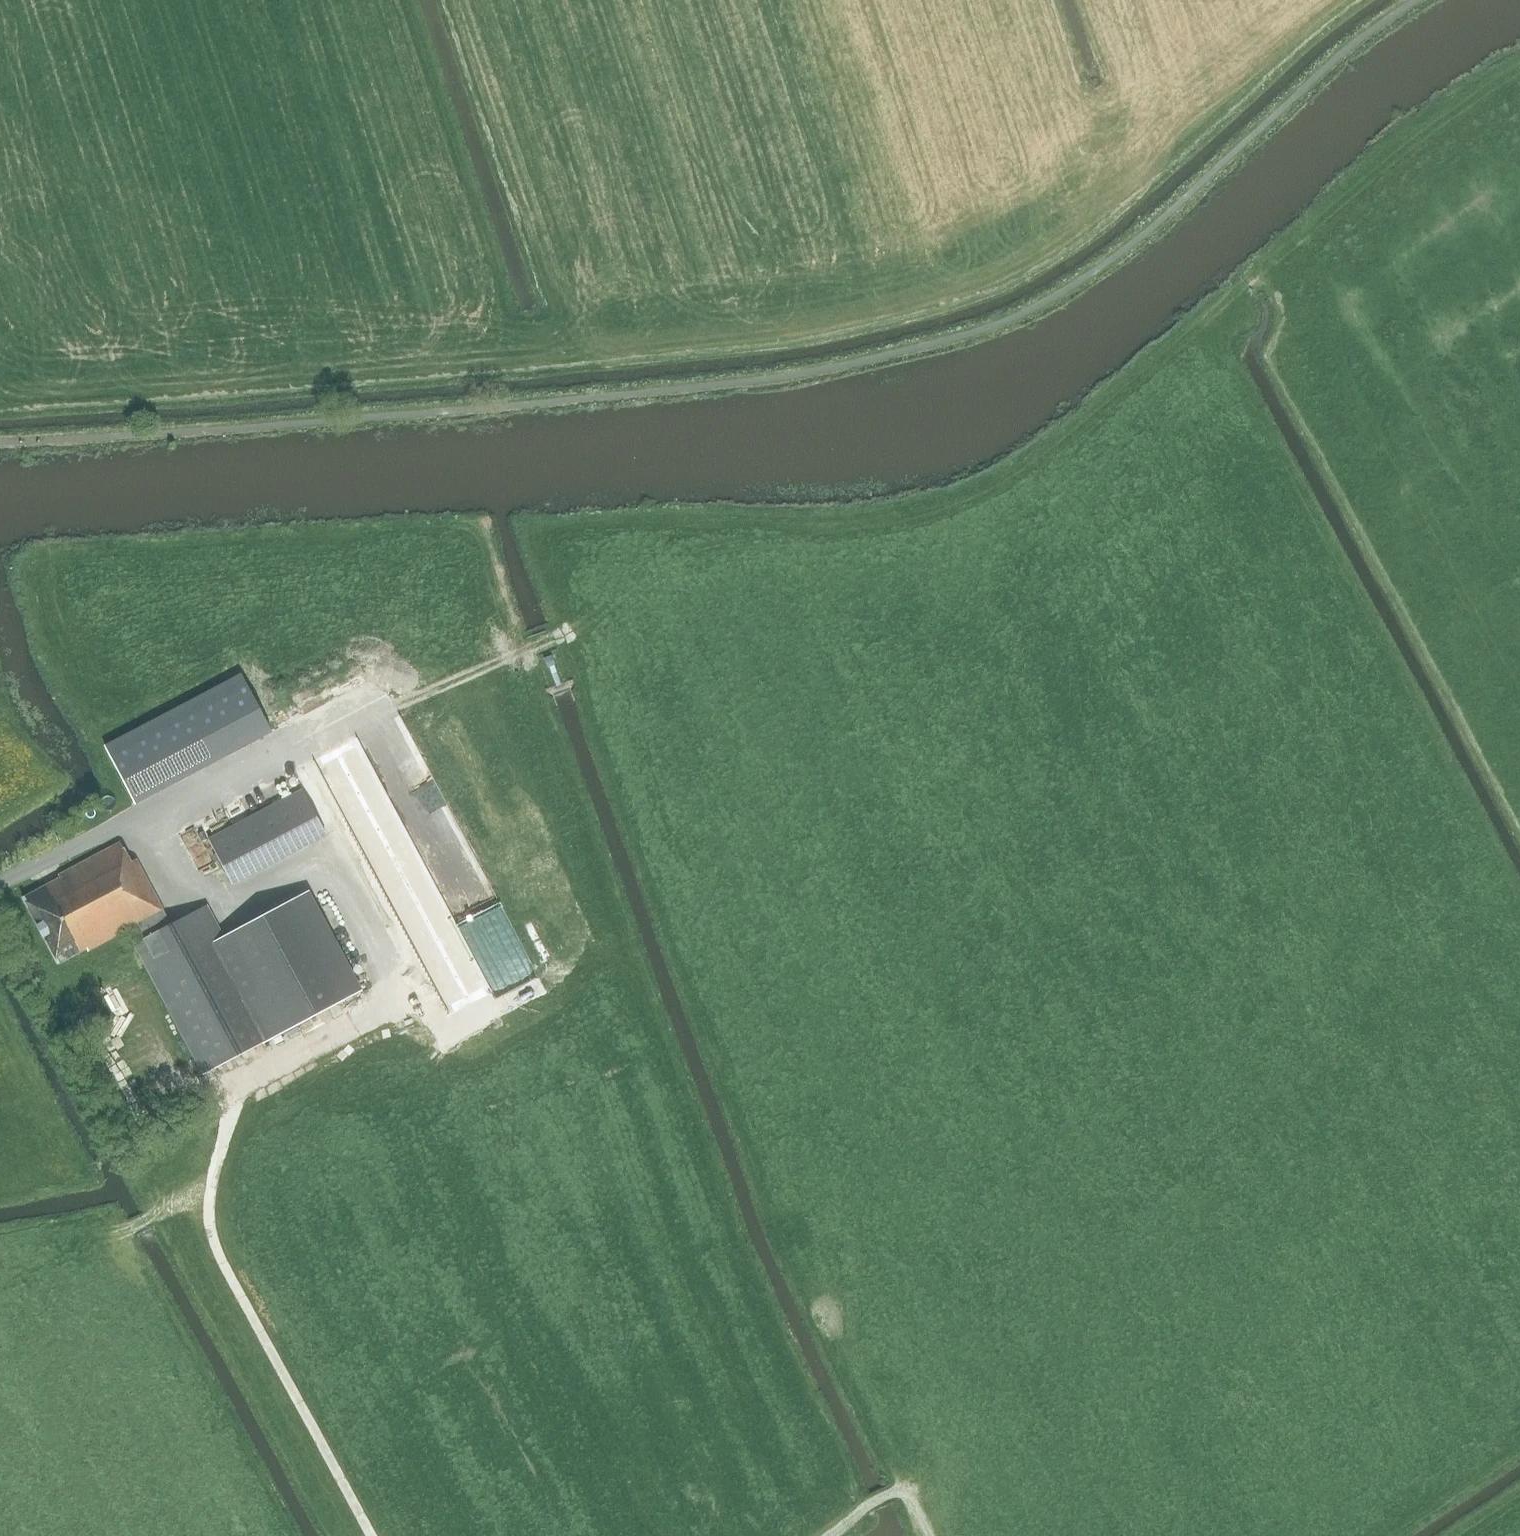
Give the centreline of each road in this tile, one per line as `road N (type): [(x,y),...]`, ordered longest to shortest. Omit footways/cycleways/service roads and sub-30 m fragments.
road 1 (track): [(243,1073),(212,1232),(370,1535)]
road 2 (track): [(282,770),(568,633)]
road 3 (track): [(829,1535),(865,1503),(901,1490),(925,1535)]

